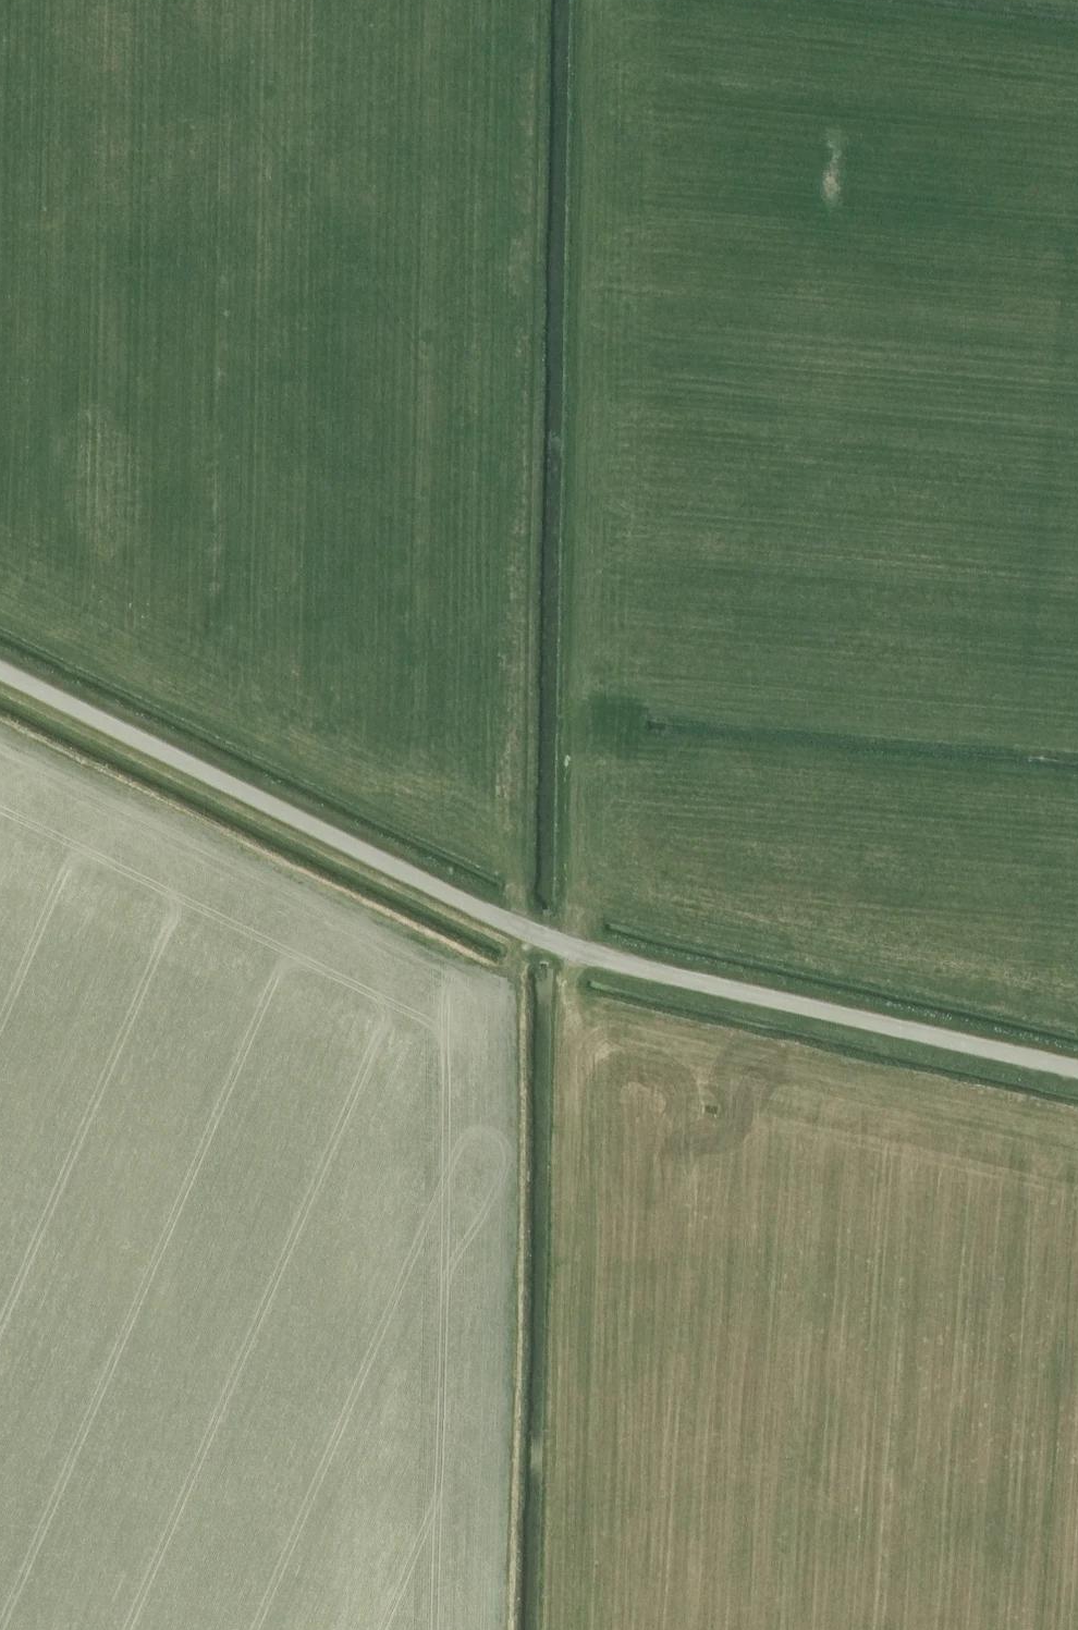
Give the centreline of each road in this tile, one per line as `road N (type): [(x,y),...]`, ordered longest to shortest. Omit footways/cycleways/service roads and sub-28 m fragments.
road 1 (unclassified): [(1077,1069),(605,959),(491,915),(0,671)]

